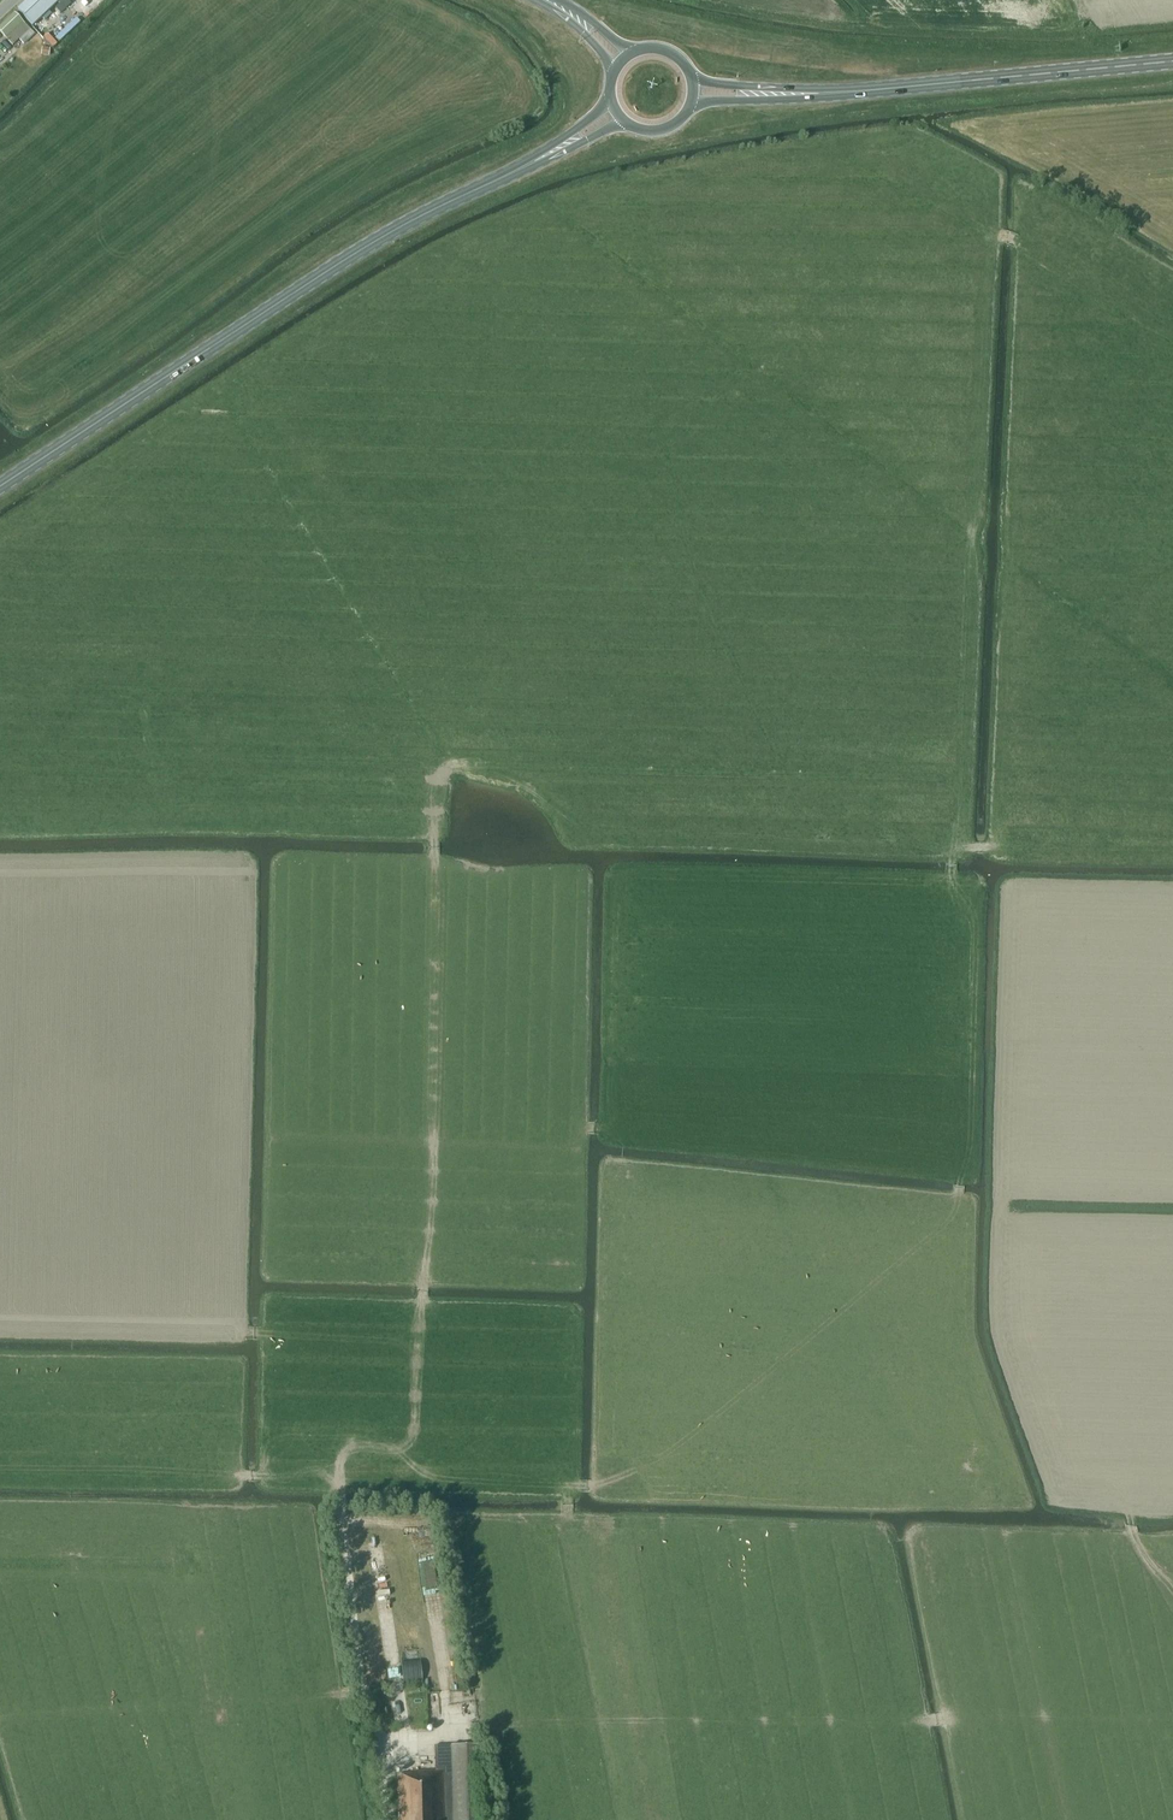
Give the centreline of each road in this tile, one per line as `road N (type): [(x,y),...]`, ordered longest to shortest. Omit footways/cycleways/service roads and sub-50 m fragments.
road 1 (primary): [(534,161),(349,257),(0,487)]
road 2 (primary): [(1172,61),(883,89)]
road 3 (track): [(379,1753),(340,1490)]
road 4 (primary): [(691,101),(883,89)]
road 5 (primary): [(883,89),(691,81)]

